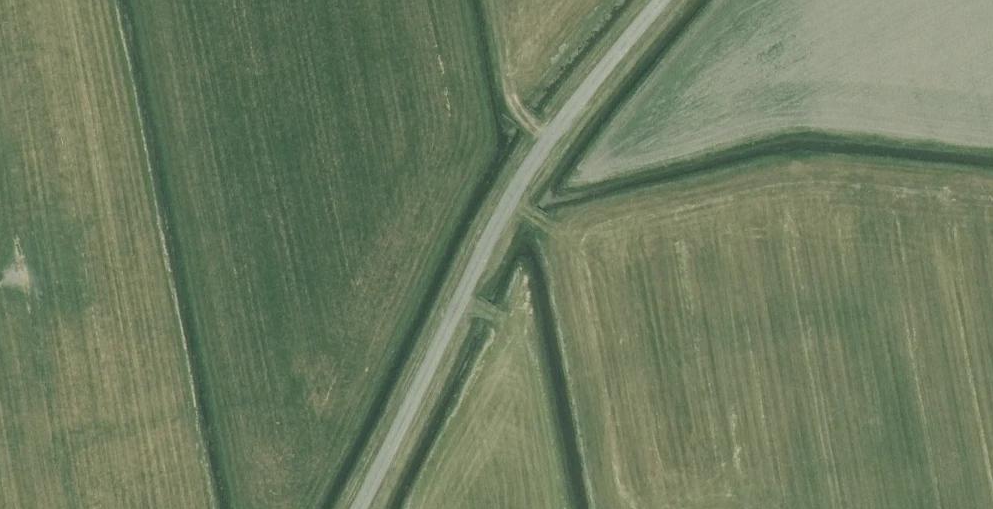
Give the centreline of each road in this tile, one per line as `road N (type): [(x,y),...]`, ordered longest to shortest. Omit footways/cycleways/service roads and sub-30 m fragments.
road 1 (unclassified): [(359,508),(517,189),(662,0)]

